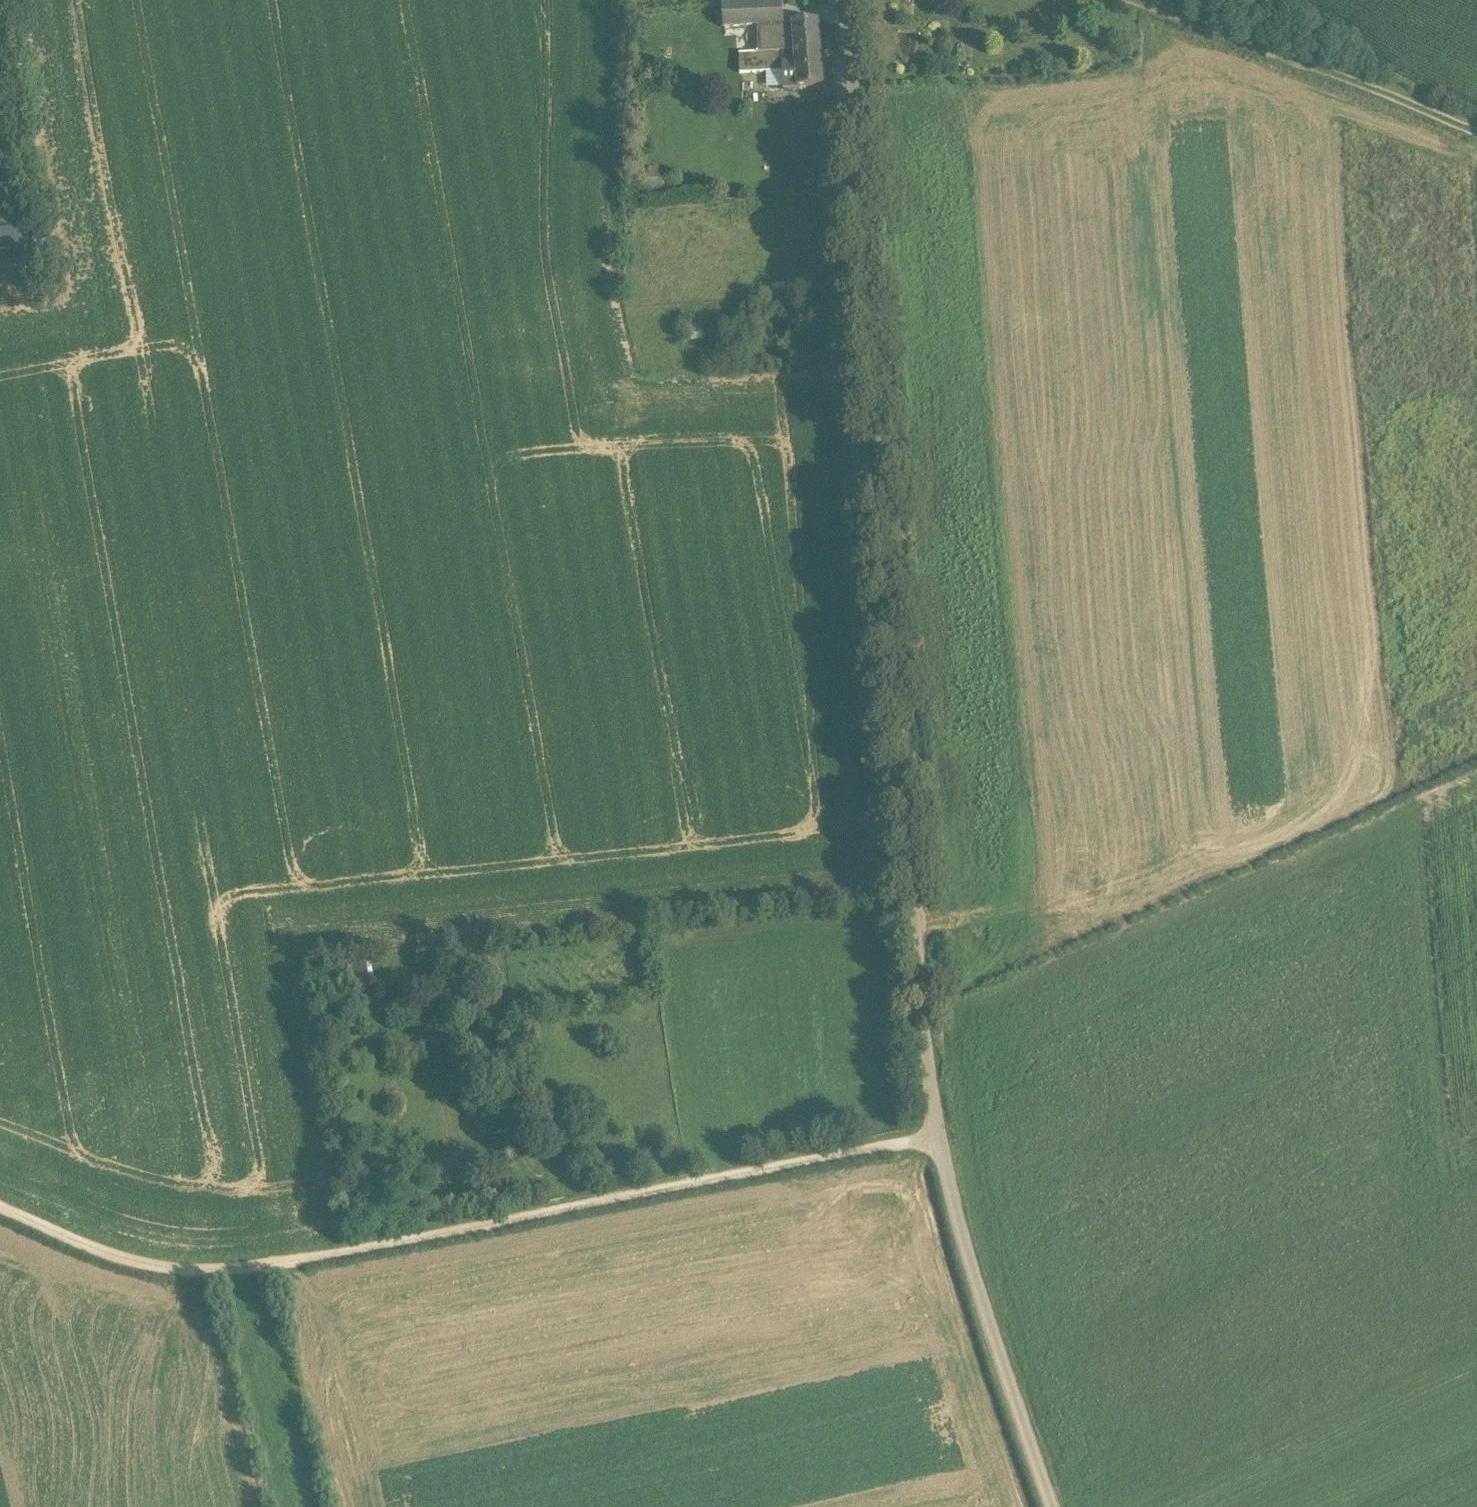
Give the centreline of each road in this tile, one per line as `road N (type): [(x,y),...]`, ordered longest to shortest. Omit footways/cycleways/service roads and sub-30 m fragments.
road 1 (unclassified): [(1052,1506),(990,1330),(927,1078),(861,362),(848,0)]
road 2 (track): [(939,1148),(211,1280),(149,1273),(0,1214)]
road 3 (track): [(1124,0),(1476,142)]

